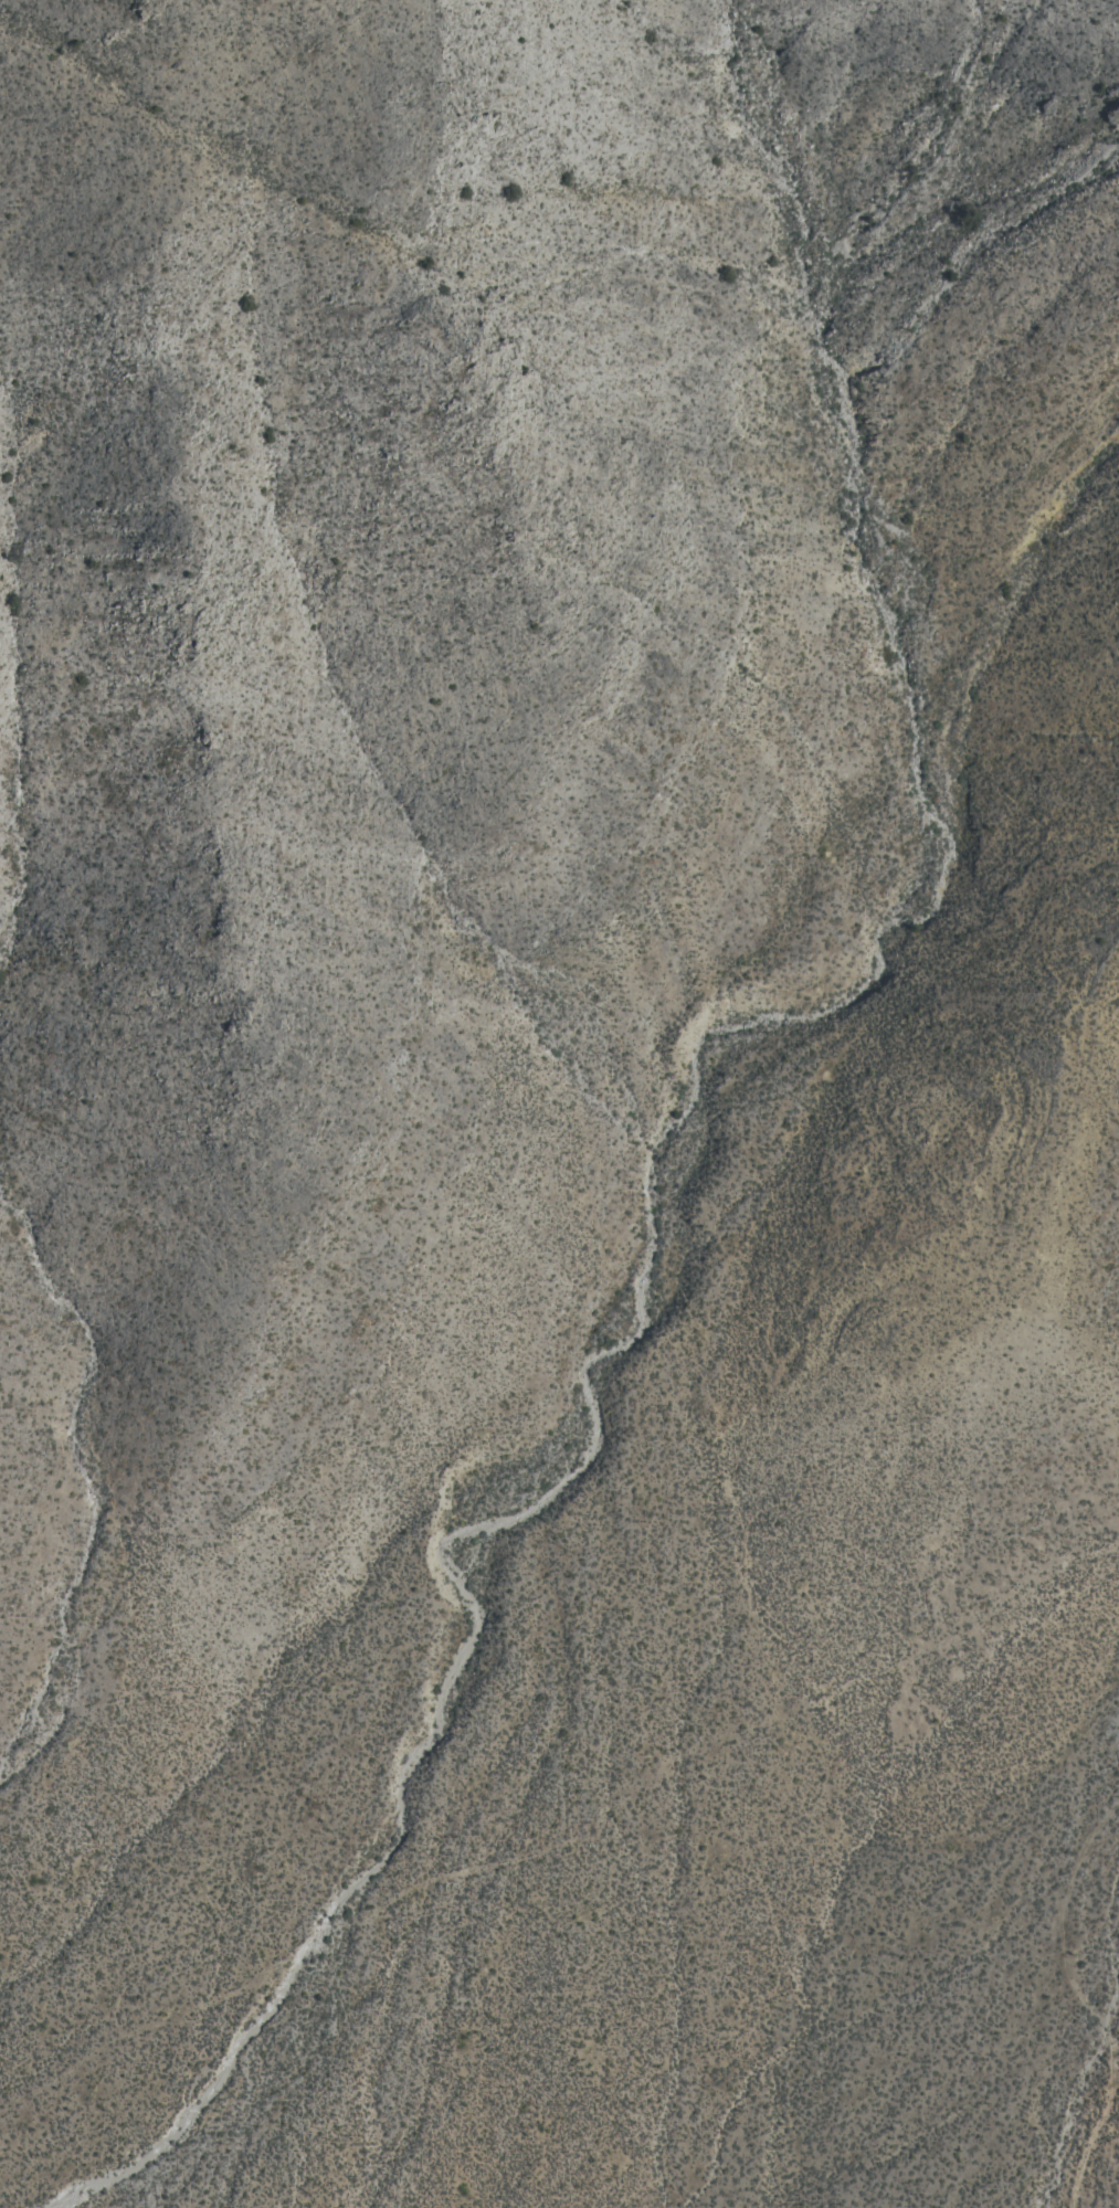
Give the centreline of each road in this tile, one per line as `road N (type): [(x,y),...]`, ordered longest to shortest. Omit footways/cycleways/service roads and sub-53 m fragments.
road 1 (track): [(1064,2207),(1079,2174),(1085,2081),(1051,2029),(1045,1908),(1118,1744)]

